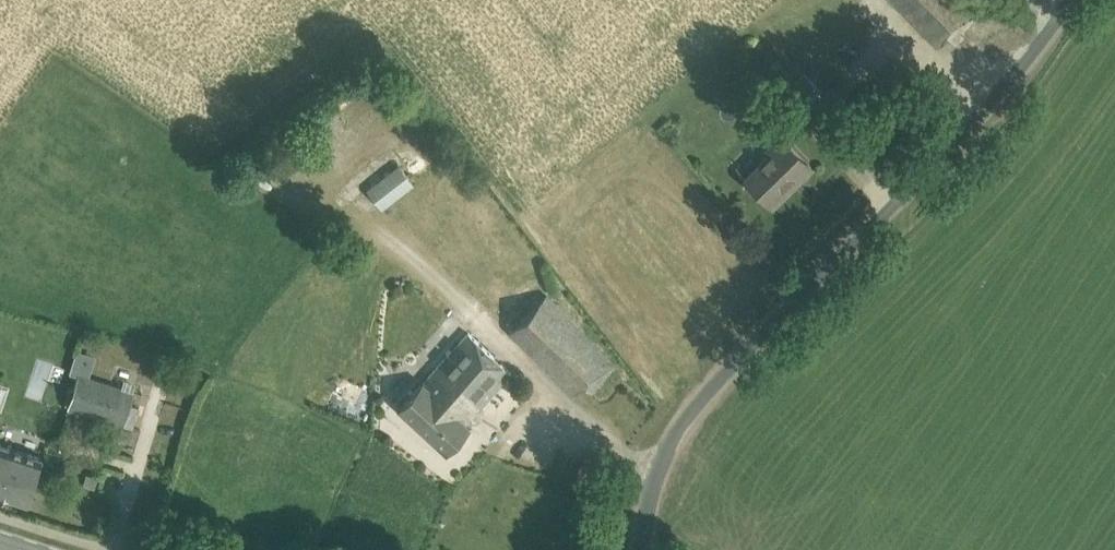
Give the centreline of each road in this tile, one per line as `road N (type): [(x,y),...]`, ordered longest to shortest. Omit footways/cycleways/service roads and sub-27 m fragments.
road 1 (unclassified): [(652,549),(664,467),(691,408),(1009,86),(1070,0)]

